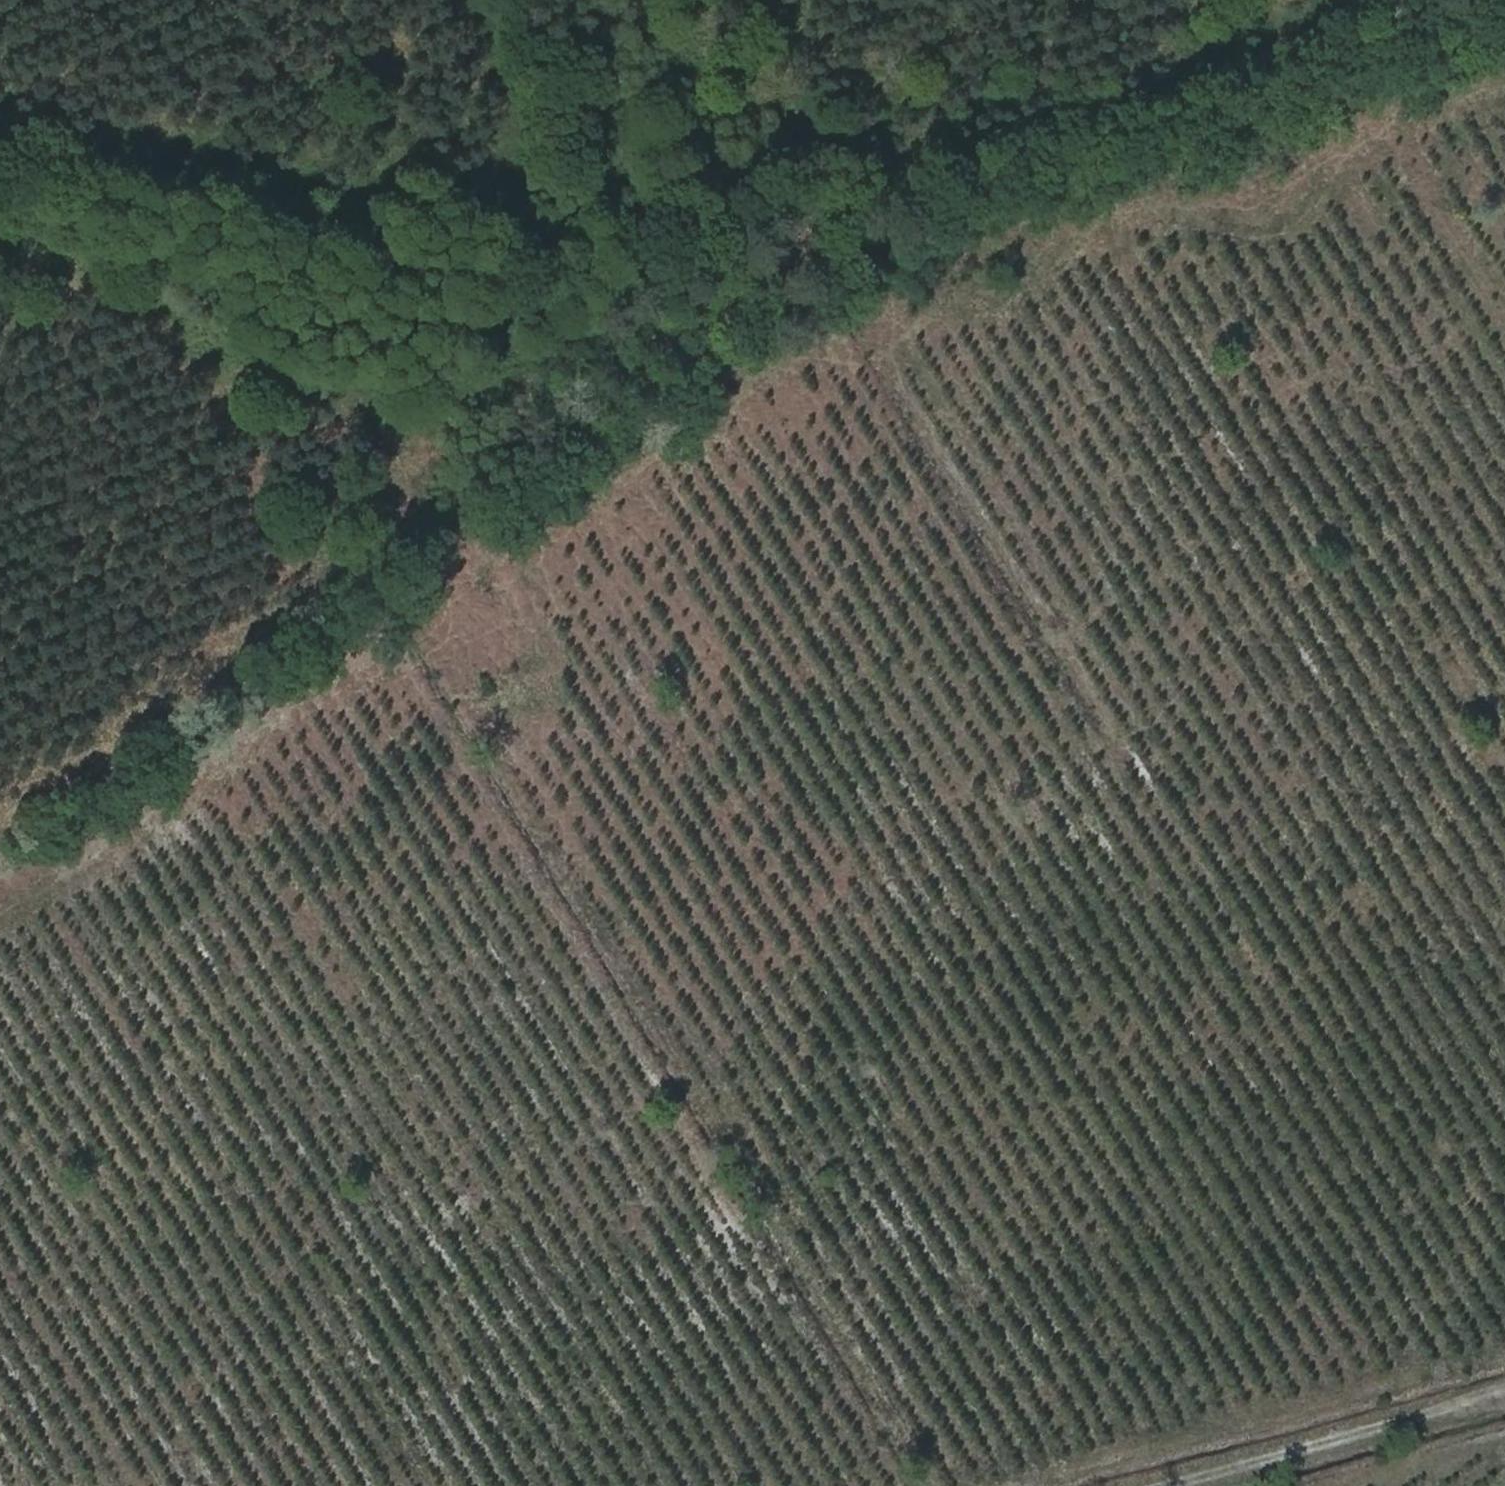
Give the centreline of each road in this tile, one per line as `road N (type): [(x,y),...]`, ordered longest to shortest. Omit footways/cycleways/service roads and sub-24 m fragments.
road 1 (track): [(1504,1398),(1181,1485)]

